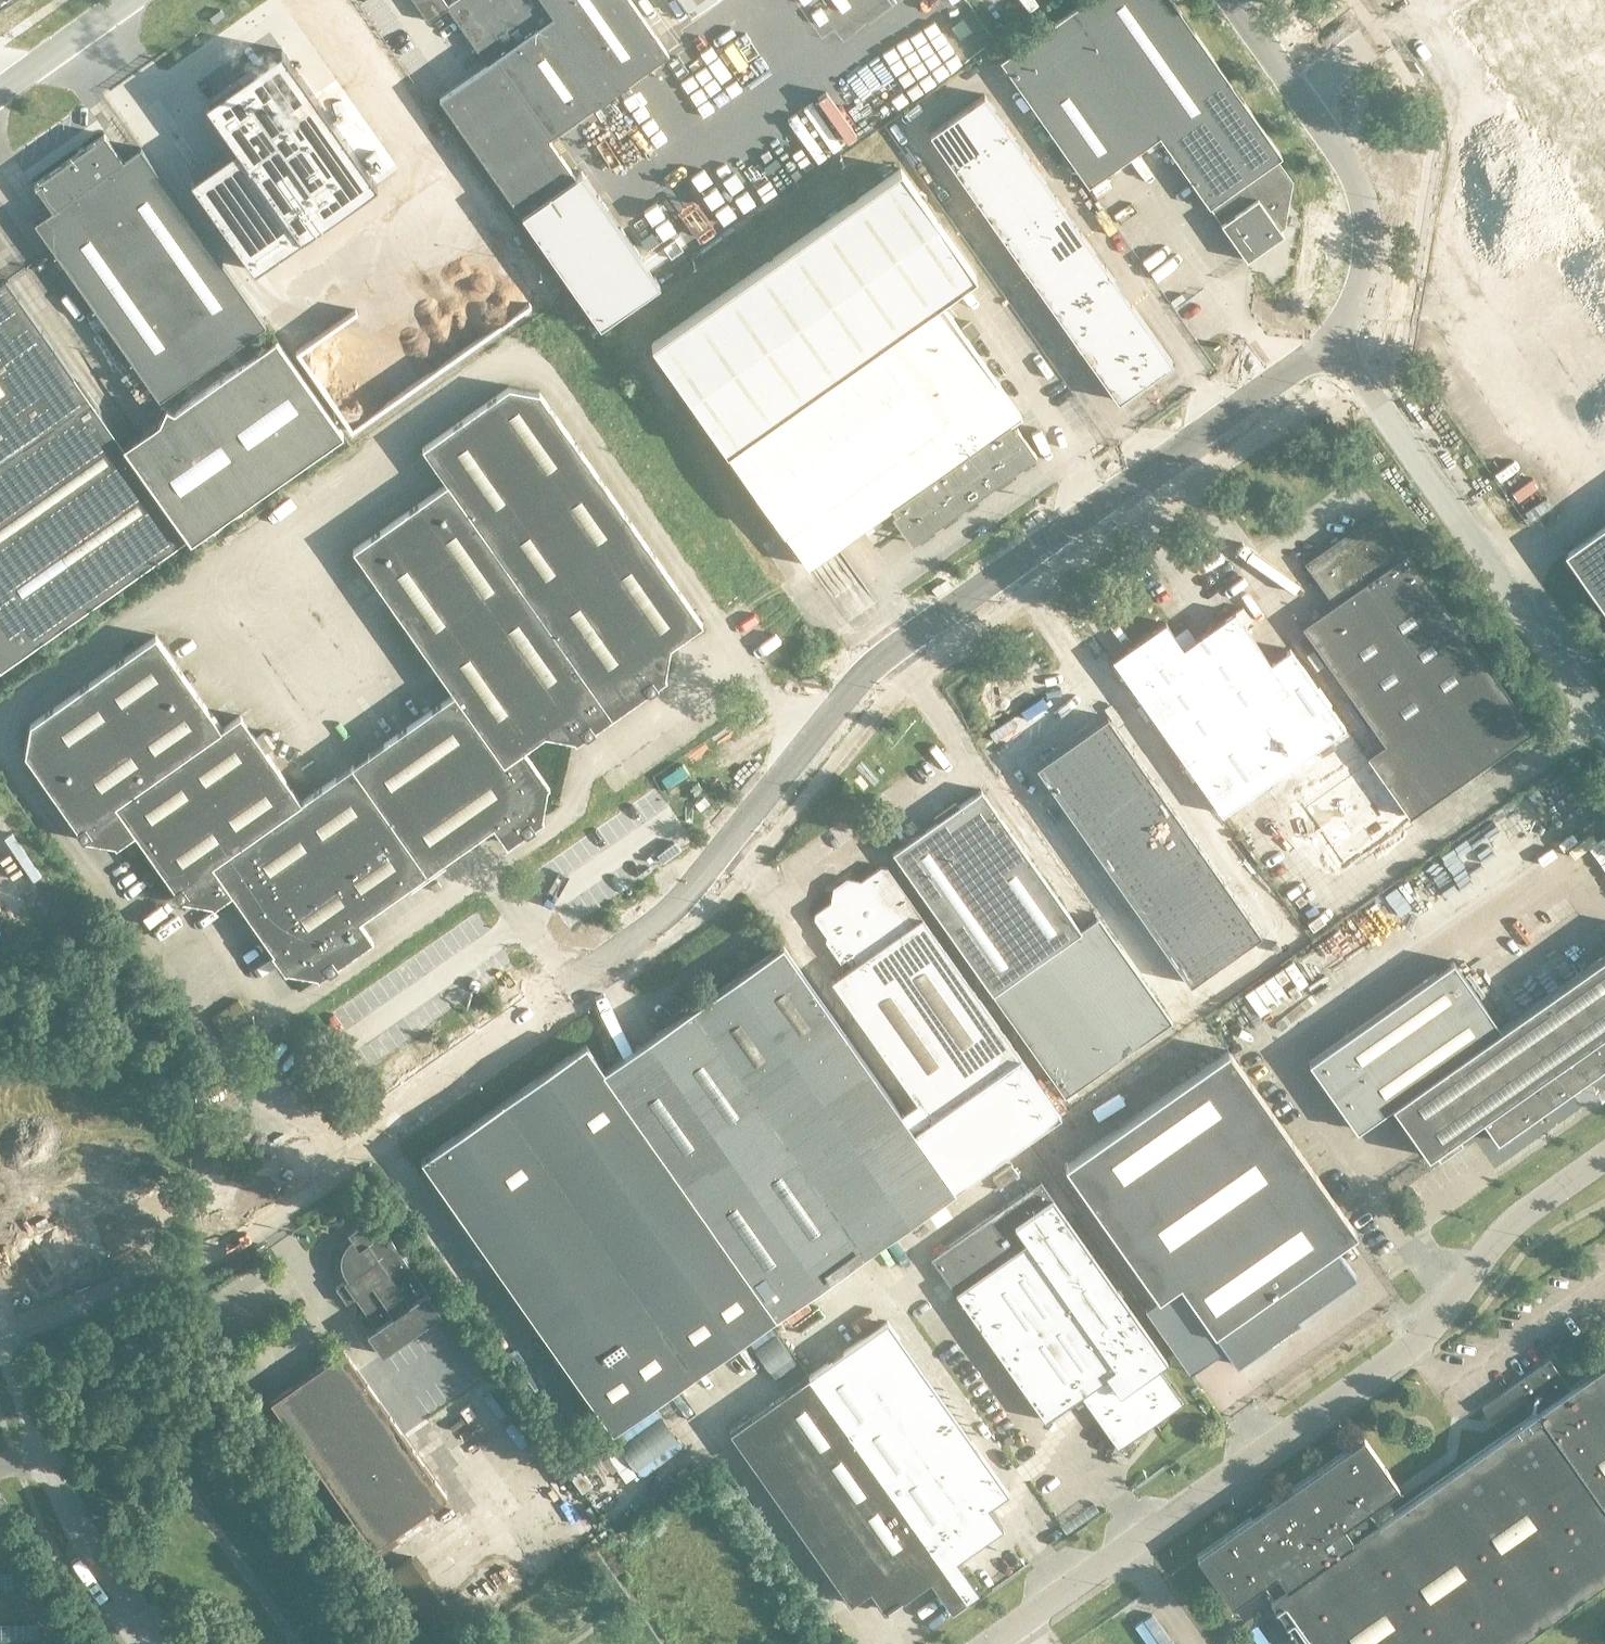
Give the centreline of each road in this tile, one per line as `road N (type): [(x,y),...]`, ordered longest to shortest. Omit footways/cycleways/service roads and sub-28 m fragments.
road 1 (unclassified): [(0,1271),(371,1131),(679,903),(823,724),(898,648),(1333,335)]
road 2 (unclassified): [(1002,1643),(1391,1367),(1508,1237),(1604,1164)]
road 3 (unclassified): [(1604,722),(1333,335)]
road 4 (unclassified): [(1333,335),(1359,283),(1366,190),(1241,0)]
road 5 (unclassified): [(50,1457),(80,1525),(162,1643)]
road 6 (unclassified): [(0,92),(130,0)]
road 7 (unclassified): [(0,1333),(50,1457)]

